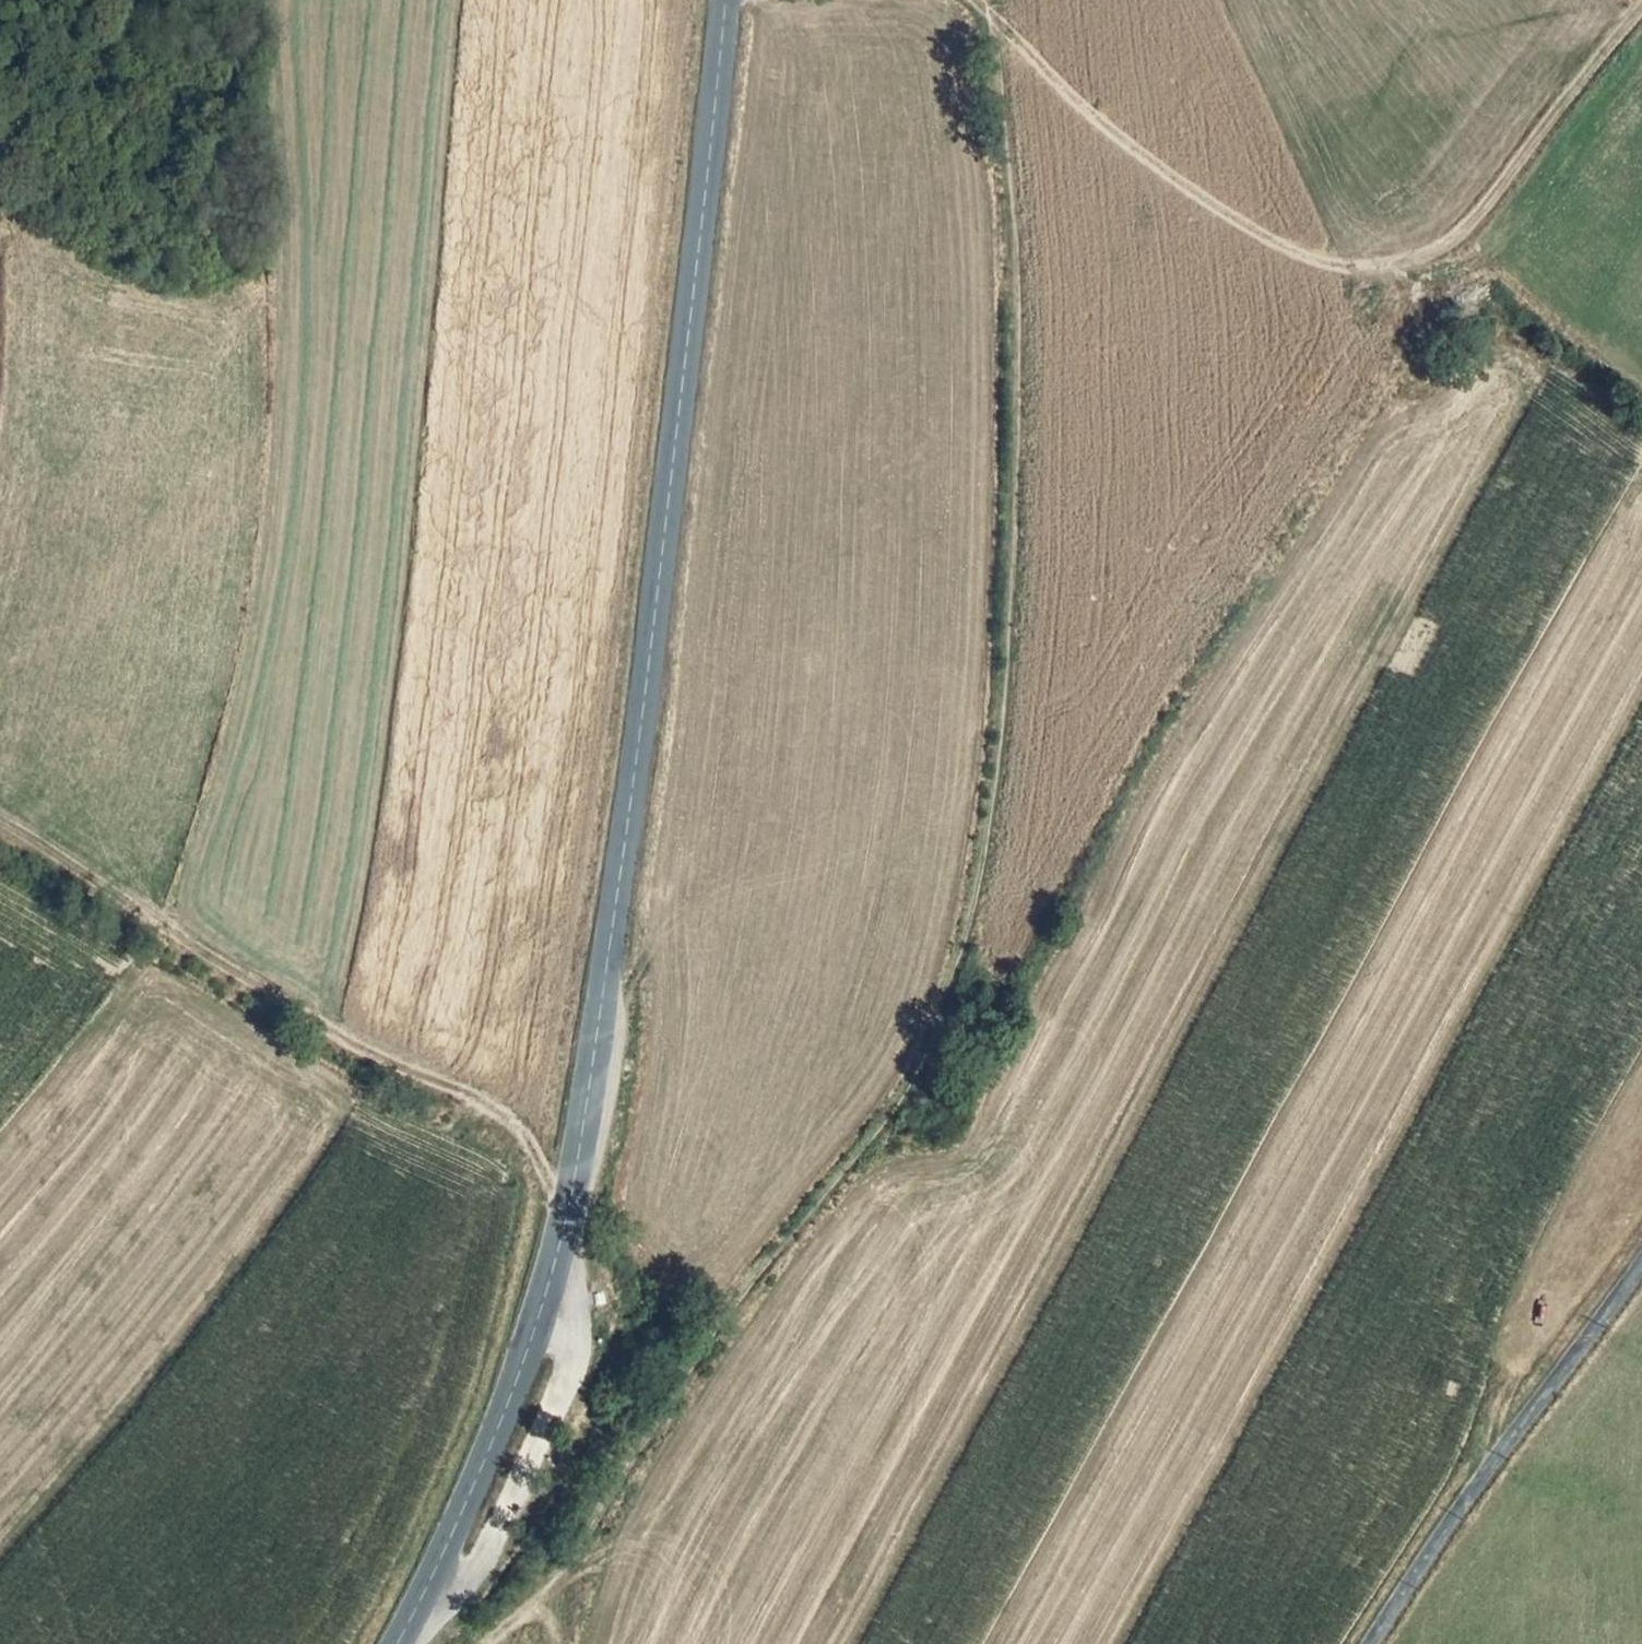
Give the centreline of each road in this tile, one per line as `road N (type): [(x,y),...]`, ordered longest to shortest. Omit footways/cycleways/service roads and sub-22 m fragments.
road 1 (tertiary): [(728,0),(636,756),(570,1209),(483,1462),(397,1643)]
road 2 (track): [(1641,1),(1455,251),(1390,276),(1313,271),(1123,150),(990,22)]
road 3 (track): [(570,1209),(528,1141),(474,1096),(323,1029),(0,824)]
road 4 (unclassified): [(1641,1264),(1372,1643)]

